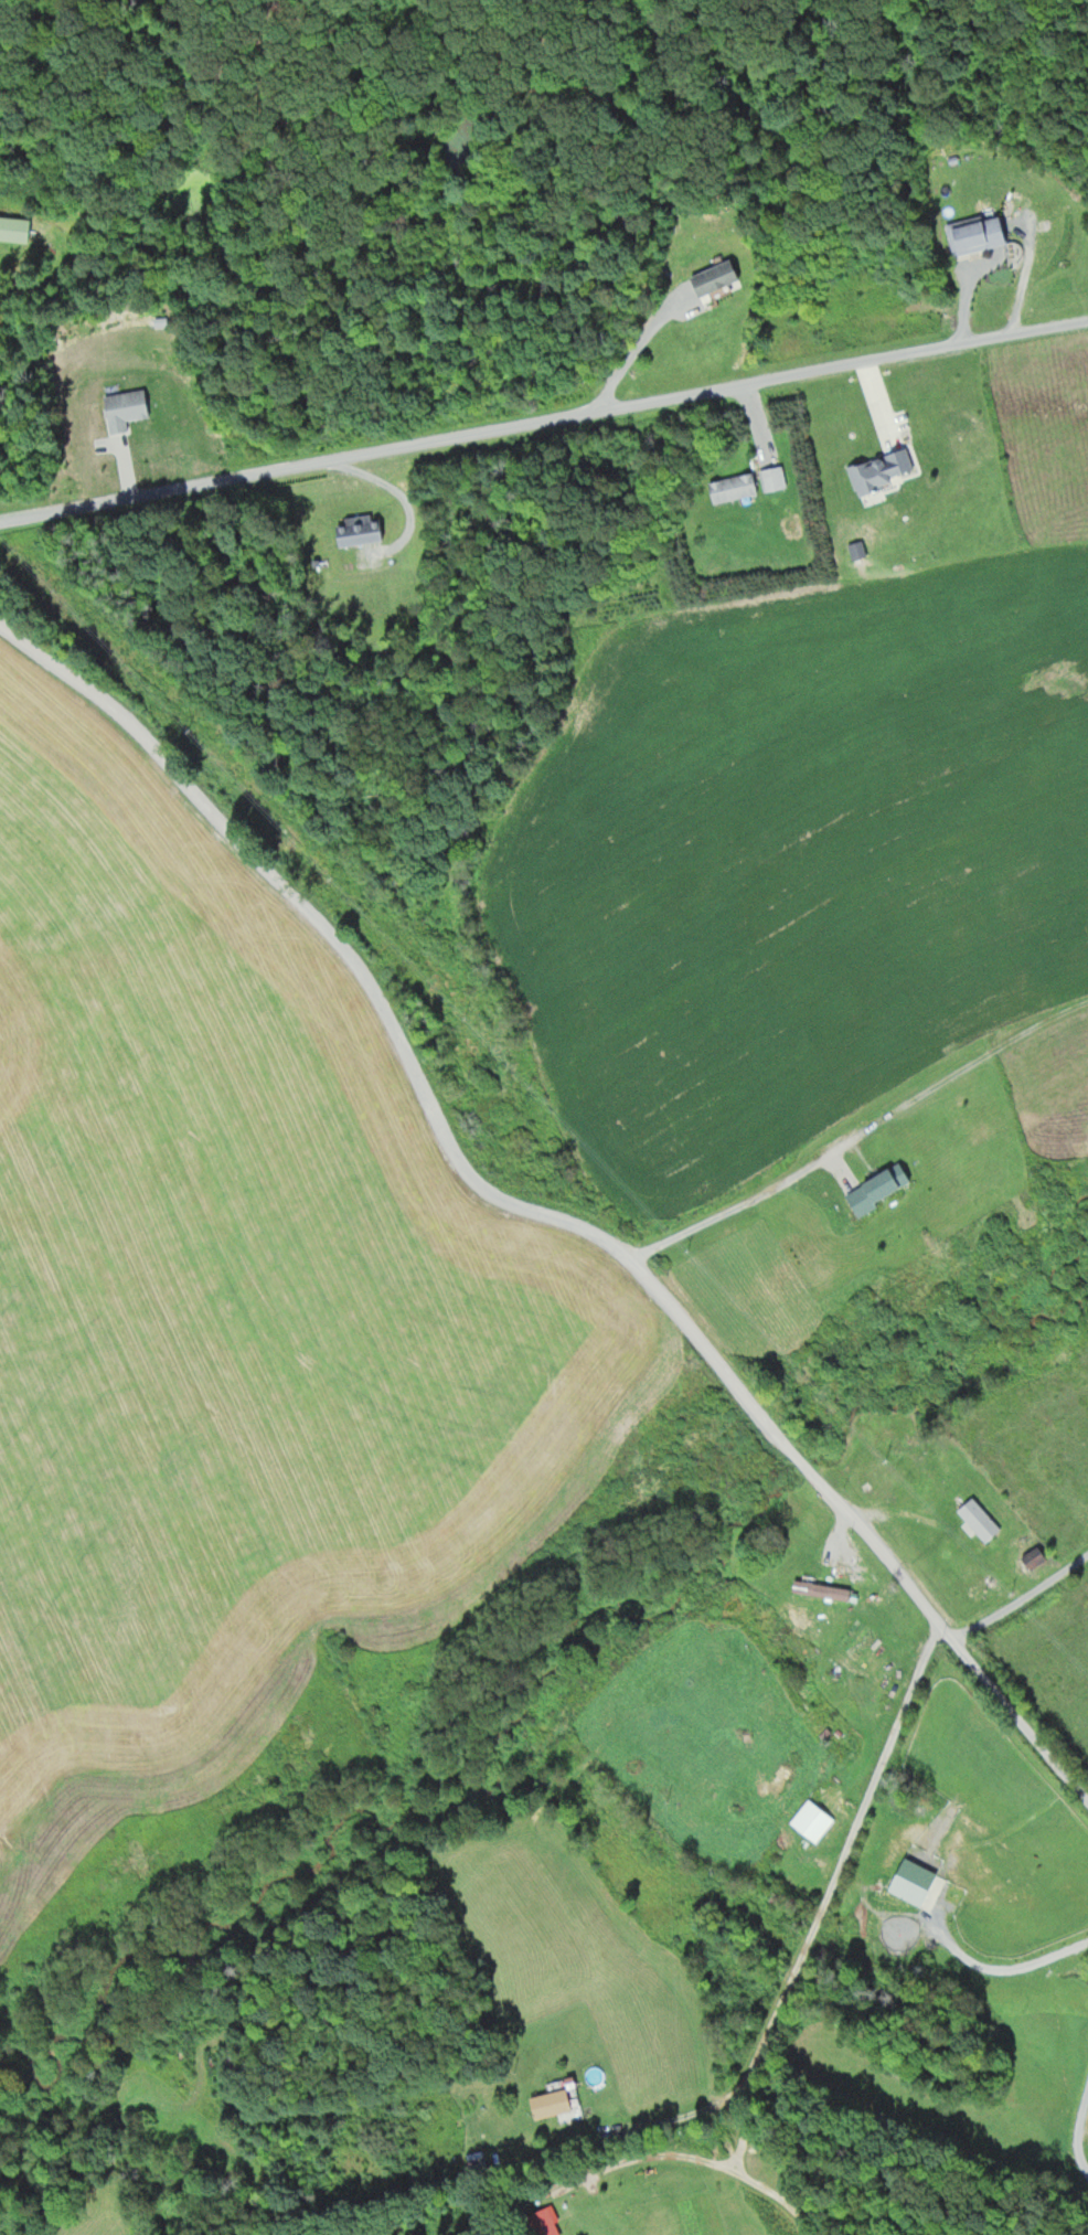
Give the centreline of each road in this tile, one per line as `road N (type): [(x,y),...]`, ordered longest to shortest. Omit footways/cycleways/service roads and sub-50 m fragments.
road 1 (tertiary): [(0,627),(159,751),(349,954),(478,1185),(631,1256),(1087,1802)]
road 2 (residential): [(1087,326),(0,519)]

